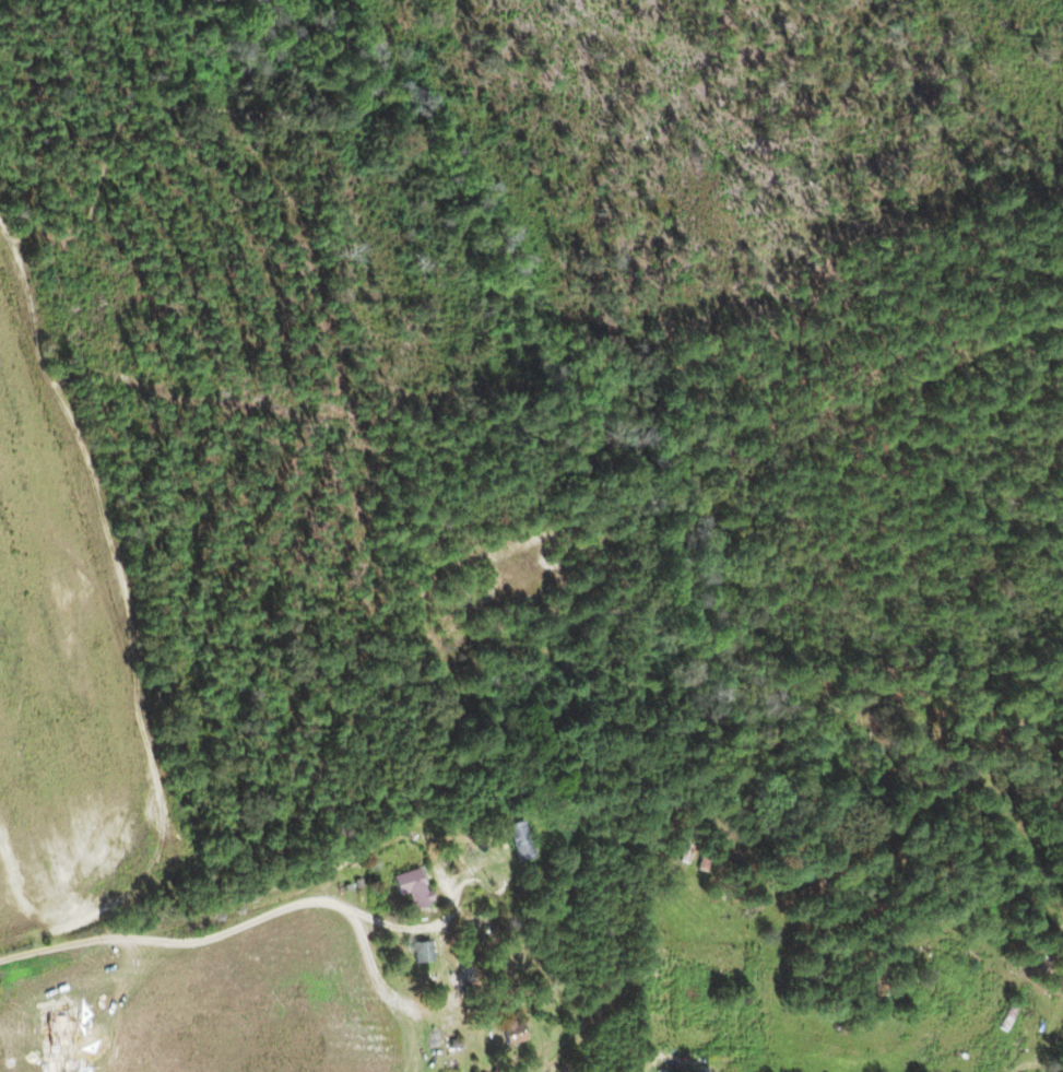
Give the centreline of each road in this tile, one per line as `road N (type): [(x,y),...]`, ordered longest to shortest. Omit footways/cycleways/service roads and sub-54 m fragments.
road 1 (residential): [(584,1071),(548,975),(439,836),(395,835),(248,904),(0,958)]

